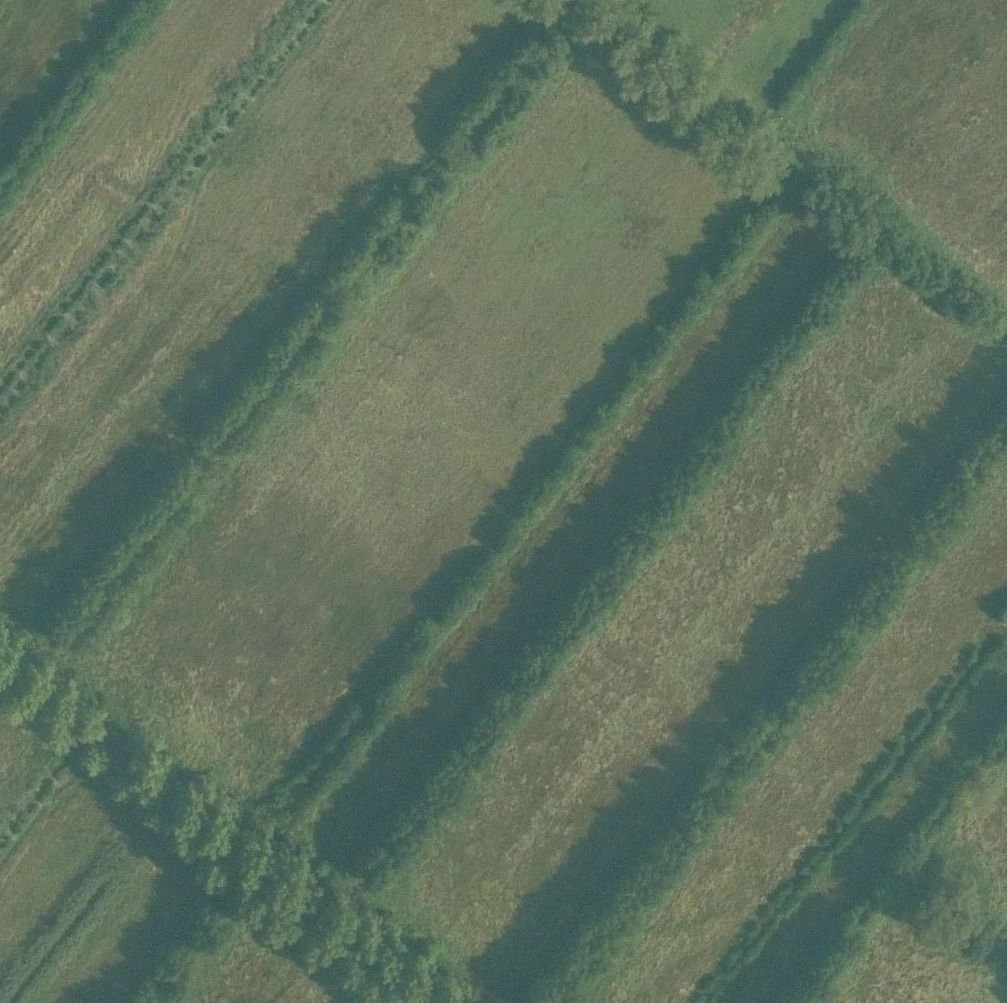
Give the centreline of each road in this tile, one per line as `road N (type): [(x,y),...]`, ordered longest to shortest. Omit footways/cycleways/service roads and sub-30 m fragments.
road 1 (track): [(0,649),(449,1002)]

